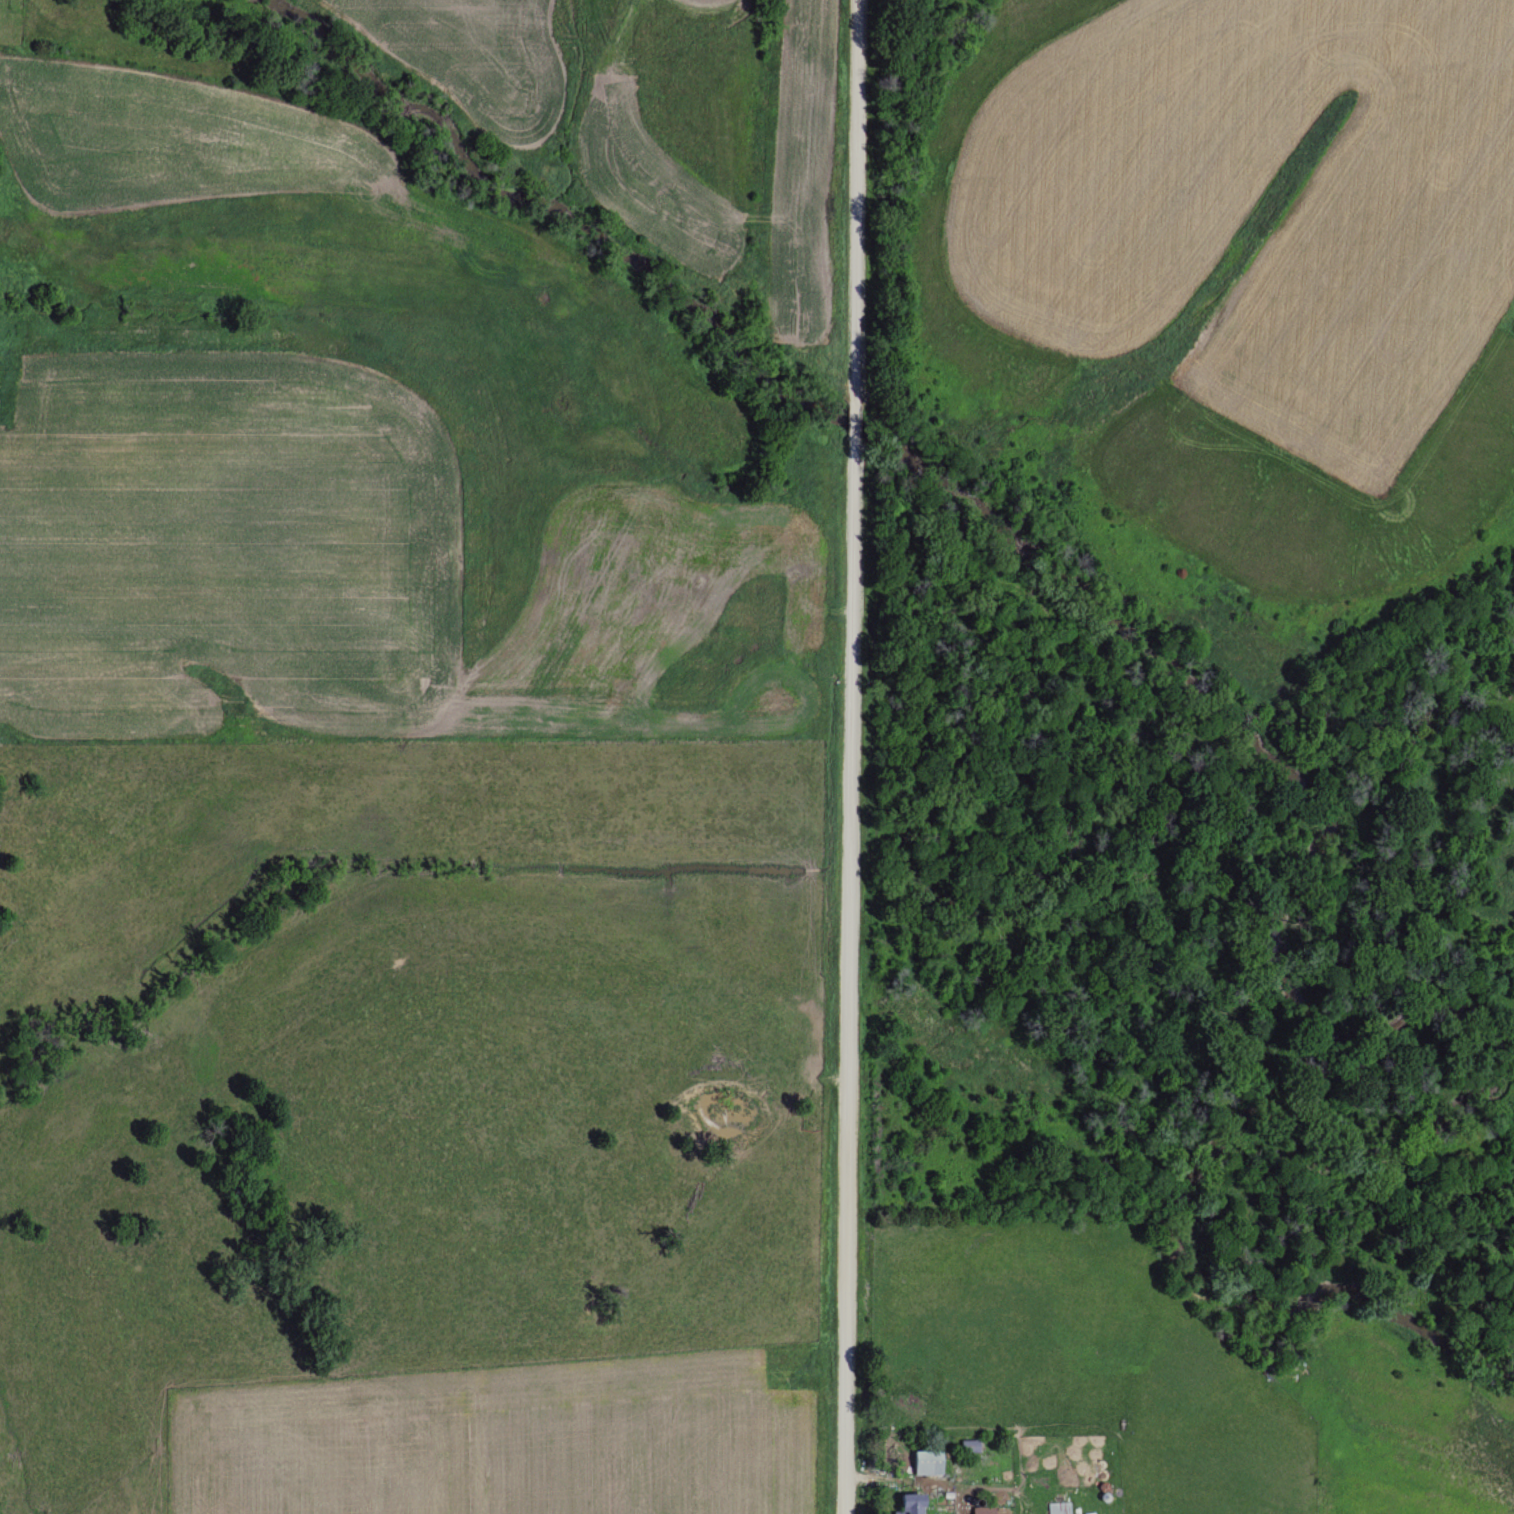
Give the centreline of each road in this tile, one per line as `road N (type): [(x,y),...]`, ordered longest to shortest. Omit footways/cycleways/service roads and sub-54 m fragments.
road 1 (residential): [(854,1513),(859,0)]

